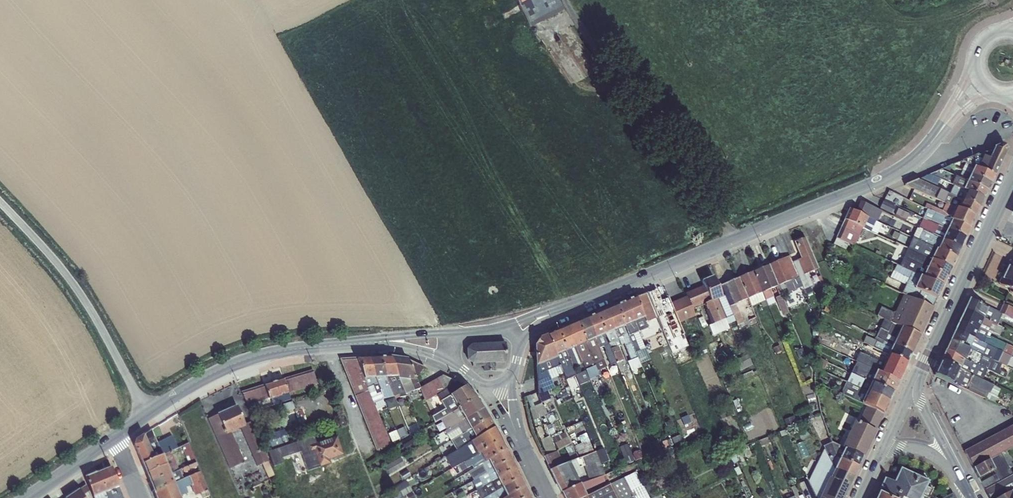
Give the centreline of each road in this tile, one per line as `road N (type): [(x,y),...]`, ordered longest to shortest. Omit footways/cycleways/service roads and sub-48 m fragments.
road 1 (tertiary): [(557,310),(888,176),(941,129)]
road 2 (unclassified): [(0,201),(86,300),(149,412)]
road 3 (tertiary): [(149,412),(254,356),(379,341)]
road 4 (tertiary): [(1012,177),(915,383)]

